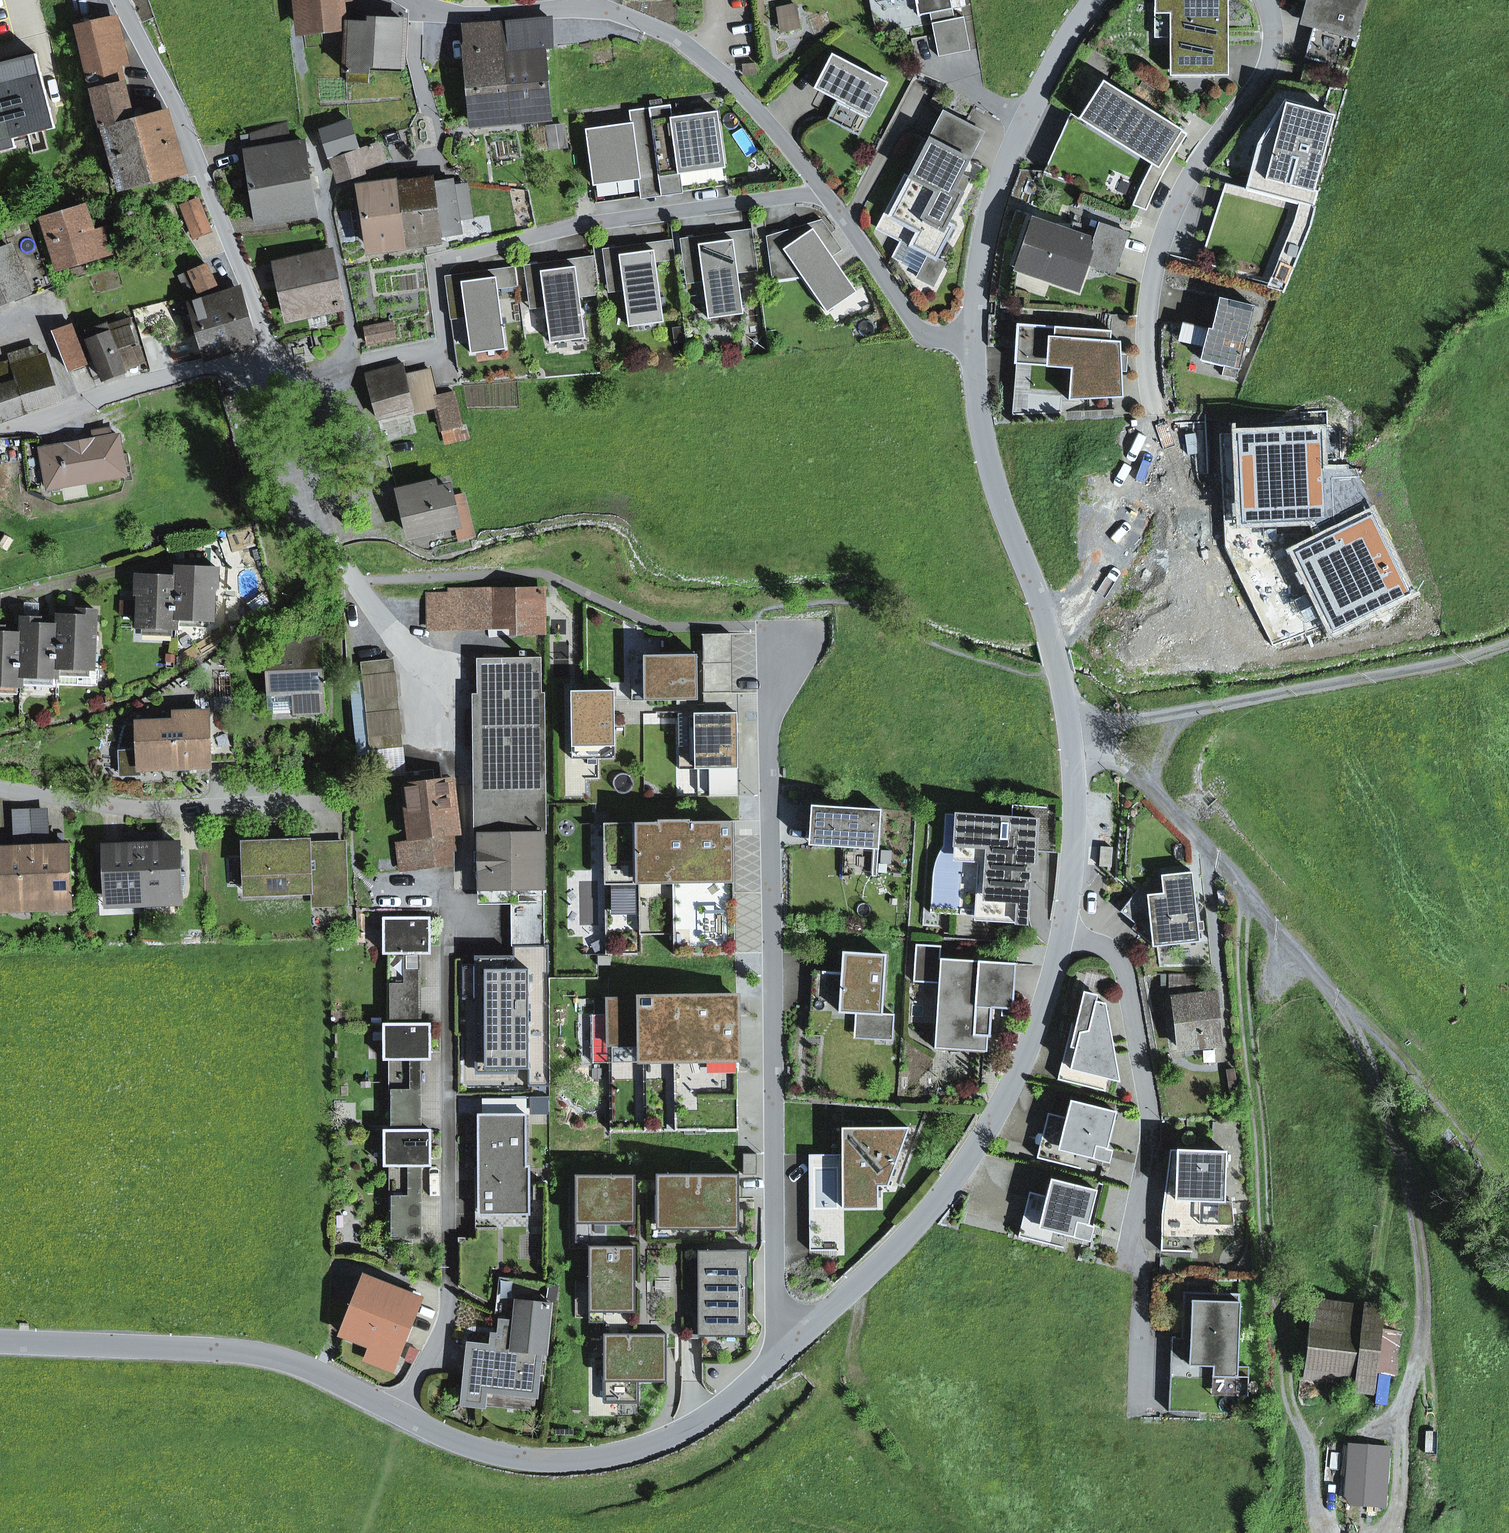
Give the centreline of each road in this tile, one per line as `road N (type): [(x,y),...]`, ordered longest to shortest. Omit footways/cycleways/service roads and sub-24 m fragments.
road 1 (residential): [(778,1359),(770,722),(802,637)]
road 2 (residential): [(1061,940),(1073,836),(1072,747),(1055,645),(993,479),(971,338)]
road 3 (residential): [(824,192),(579,224),(455,256),(438,272),(447,347),(363,364)]
road 4 (residential): [(778,1359),(954,1179),(1017,1074),(1061,940)]
road 5 (residential): [(407,0),(460,16),(594,5),(677,37),(733,82),(824,192)]
road 6 (residential): [(401,1415),(449,1315),(448,936)]
road 7 (residential): [(1154,414),(1147,324),(1161,243),(1198,164),(1259,83),(1272,38),(1269,0)]
road 8 (track): [(1246,891),(1243,966),(1267,1243),(1284,1317)]
road 9 (residential): [(401,1415),(515,1458),(591,1460),(694,1427),(778,1359)]
road 10 (residential): [(0,1342),(274,1357),(401,1415)]
road 11 (residential): [(121,0),(180,111),(269,353)]
road 12 (residential): [(1061,940),(1106,946),(1125,970),(1150,1111),(1122,1271)]
road 13 (residential): [(1095,0),(1066,41),(1000,179),(971,338)]
road 14 (residential): [(335,803),(157,809),(0,789)]
road 15 (residential): [(0,429),(269,353)]
road 16 (track): [(1508,1189),(1346,1011)]
road 17 (residential): [(824,192),(920,330),(971,338)]
road 18 (residential): [(336,551),(269,353)]
road 19 (track): [(1370,1299),(1398,1148)]

